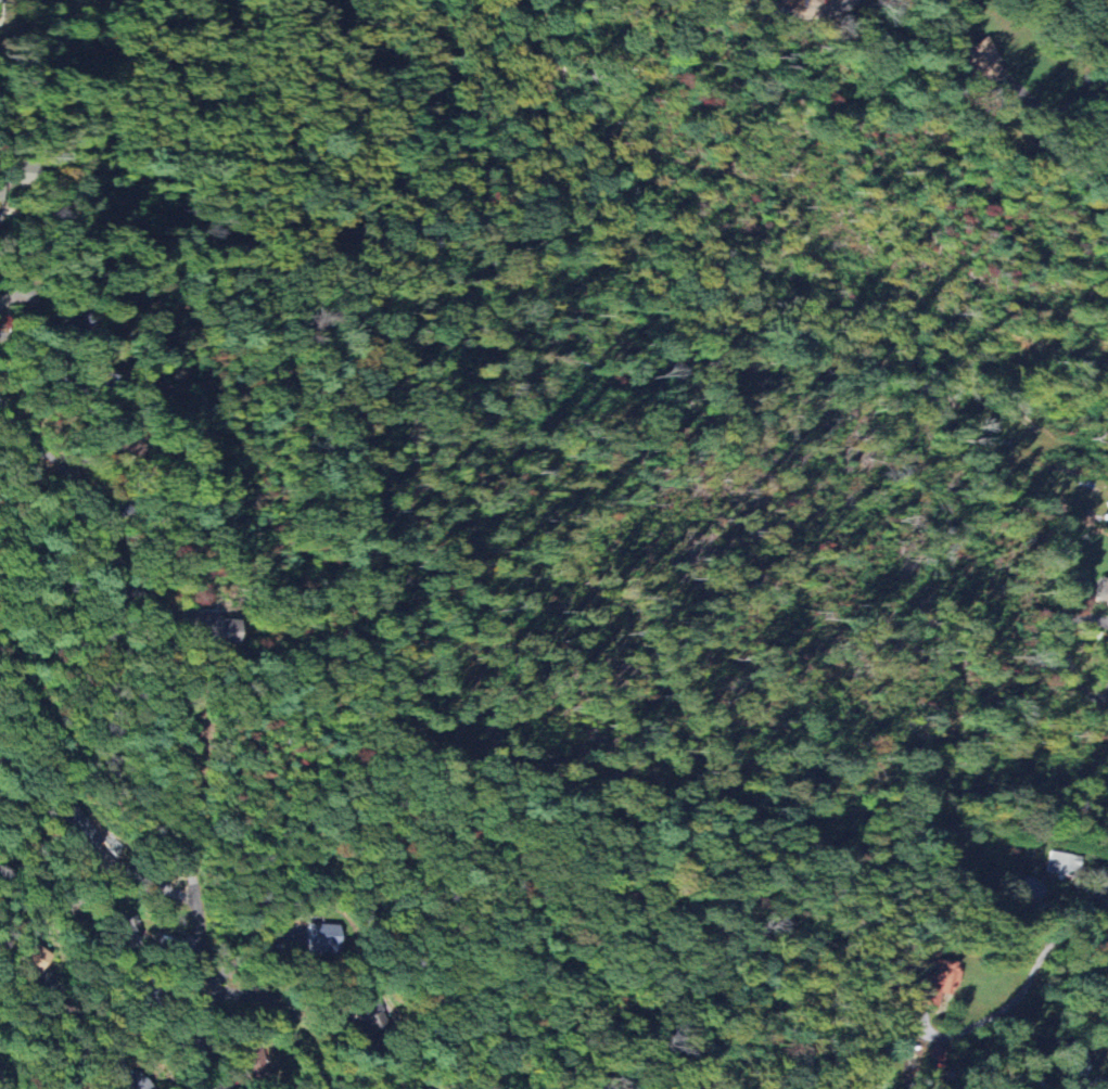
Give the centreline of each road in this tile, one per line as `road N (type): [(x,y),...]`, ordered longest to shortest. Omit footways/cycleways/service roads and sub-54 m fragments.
road 1 (residential): [(198,1088),(198,897),(179,851),(112,770),(113,541),(88,494),(0,395)]
road 2 (residential): [(201,994),(249,990),(276,1005),(324,1088)]
road 3 (residential): [(112,770),(89,758),(43,707),(0,645)]

